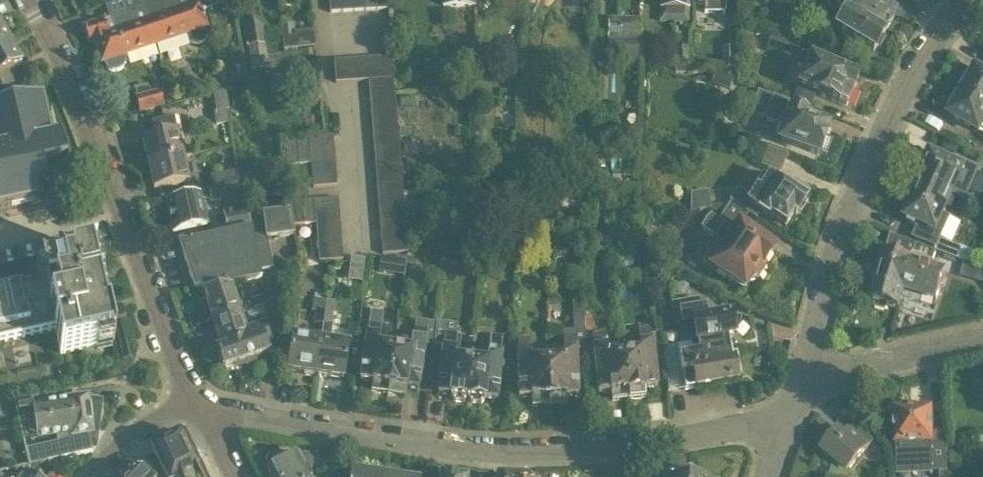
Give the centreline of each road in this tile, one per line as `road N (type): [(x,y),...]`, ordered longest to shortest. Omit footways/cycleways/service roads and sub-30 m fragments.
road 1 (residential): [(787,422),(626,448),(492,452),(245,414),(205,417)]
road 2 (residential): [(801,393),(817,311),(874,153),(908,83),(964,0)]
road 3 (residential): [(192,393),(33,0)]
road 4 (residential): [(982,339),(838,375),(801,393)]
road 5 (residential): [(90,476),(121,438),(192,393)]

